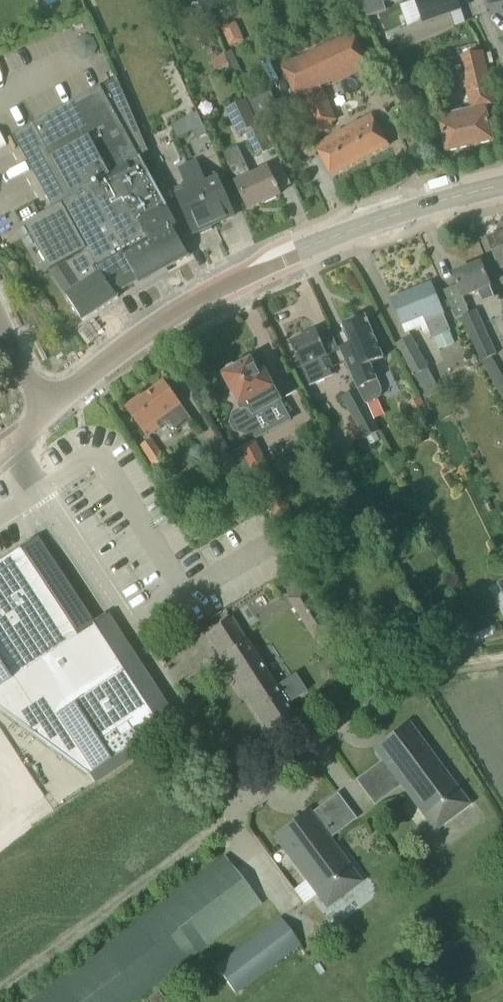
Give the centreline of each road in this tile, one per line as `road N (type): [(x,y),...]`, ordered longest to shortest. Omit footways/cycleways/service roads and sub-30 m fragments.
road 1 (secondary): [(46,412),(168,317),(282,257),(502,185)]

